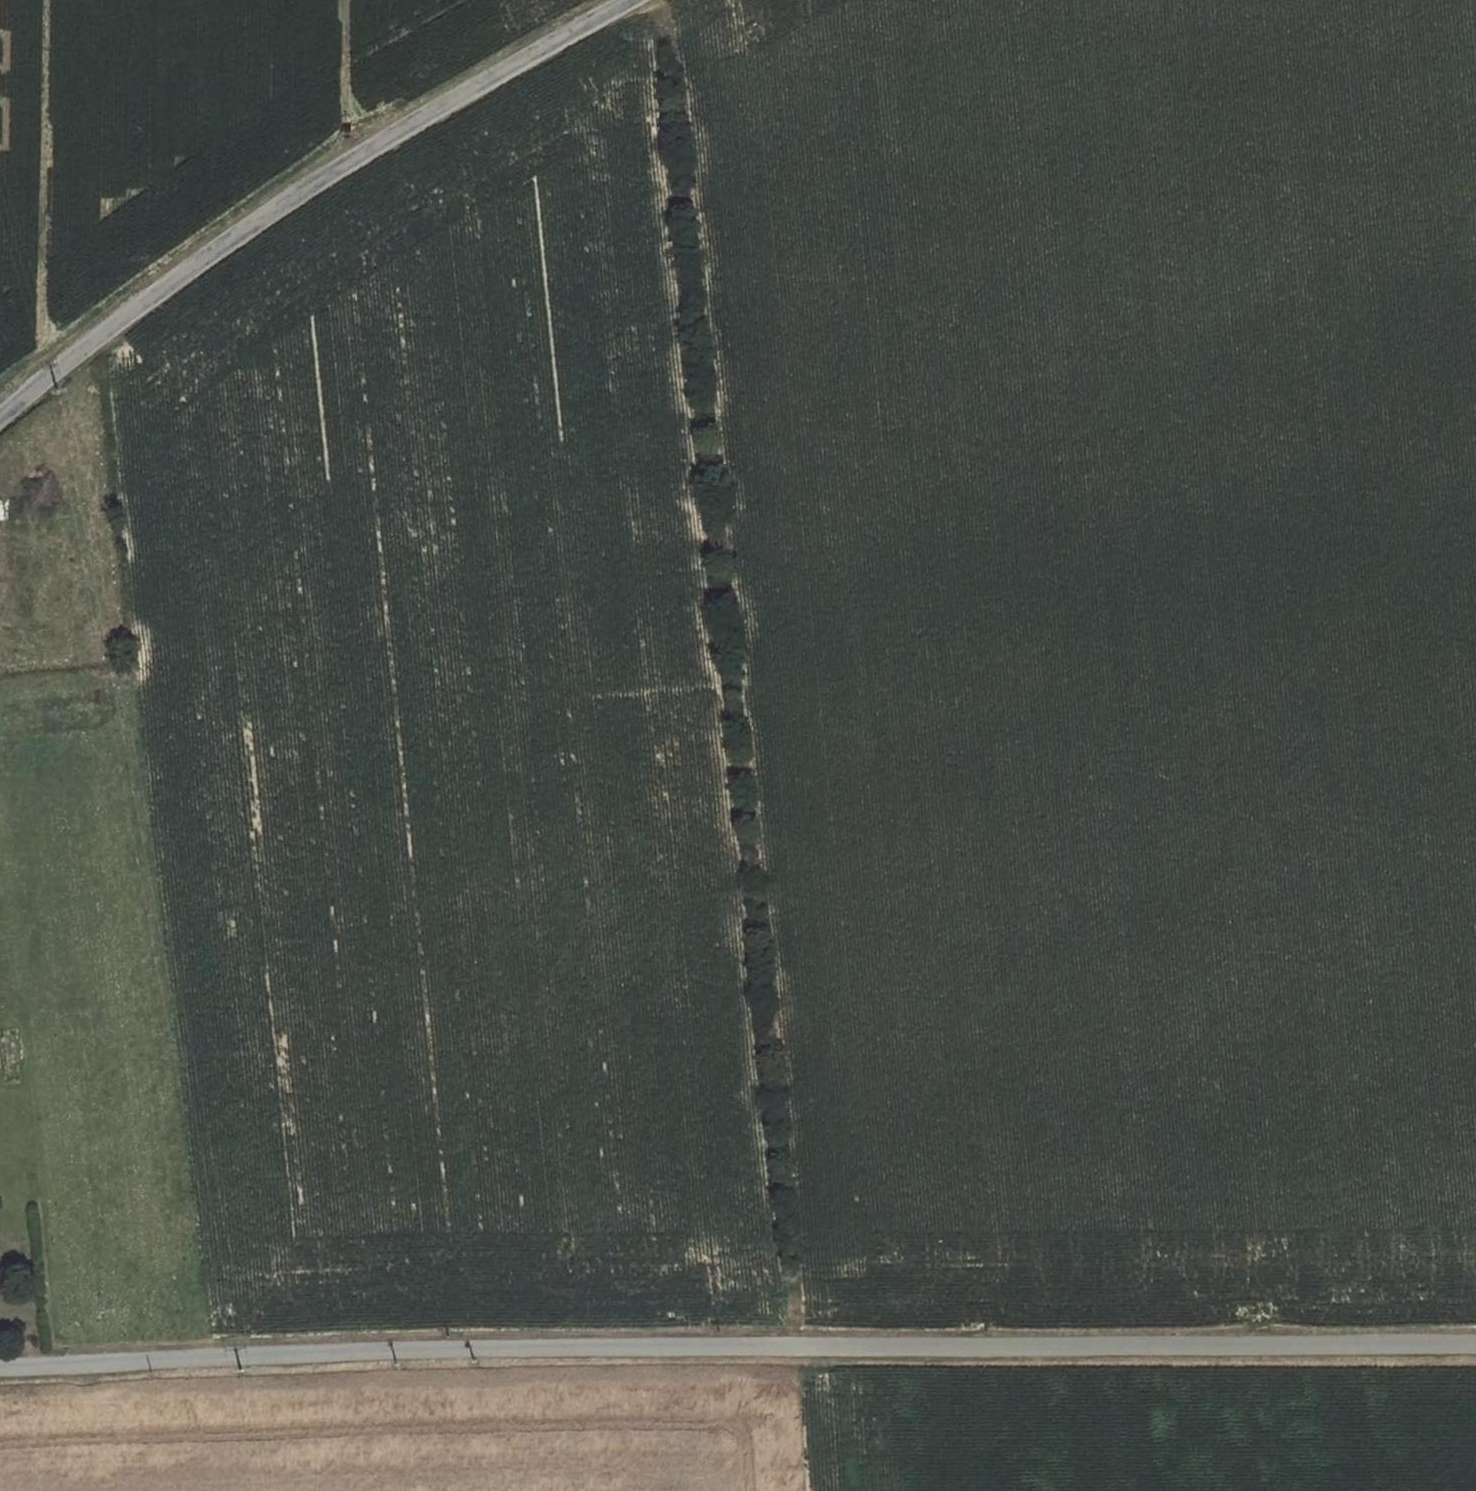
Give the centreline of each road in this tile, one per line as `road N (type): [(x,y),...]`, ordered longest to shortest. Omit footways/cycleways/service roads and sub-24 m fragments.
road 1 (unclassified): [(1475,1341),(418,1347),(0,1370)]
road 2 (unclassified): [(637,0),(344,155),(0,411)]

